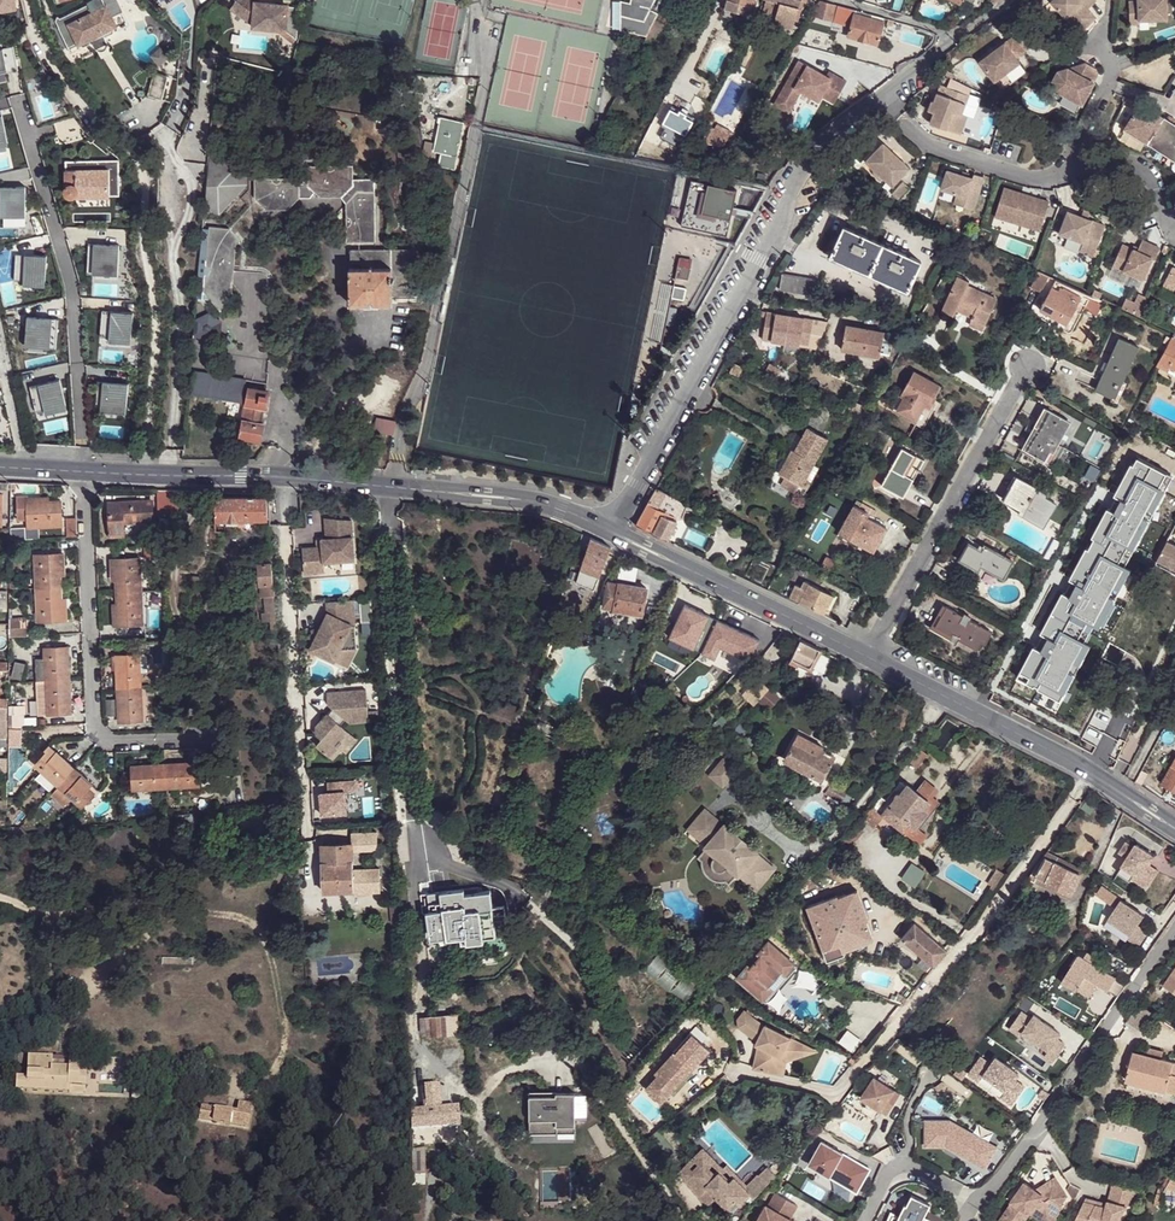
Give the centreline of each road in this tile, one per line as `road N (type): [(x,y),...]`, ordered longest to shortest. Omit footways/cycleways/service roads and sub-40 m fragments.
road 1 (unclassified): [(963,35),(806,157),(788,210),(612,533)]
road 2 (residential): [(85,470),(102,736),(112,745),(198,741)]
road 3 (secondary): [(1174,828),(1112,786),(866,658)]
road 4 (residential): [(282,476),(306,827)]
road 5 (secondary): [(612,533),(537,502),(282,476)]
road 6 (residential): [(1025,368),(866,658)]
road 7 (secondary): [(866,658),(612,533)]
road 8 (secondary): [(282,476),(85,470)]
road 9 (residential): [(0,331),(29,469)]
road 10 (residential): [(834,0),(963,35)]

